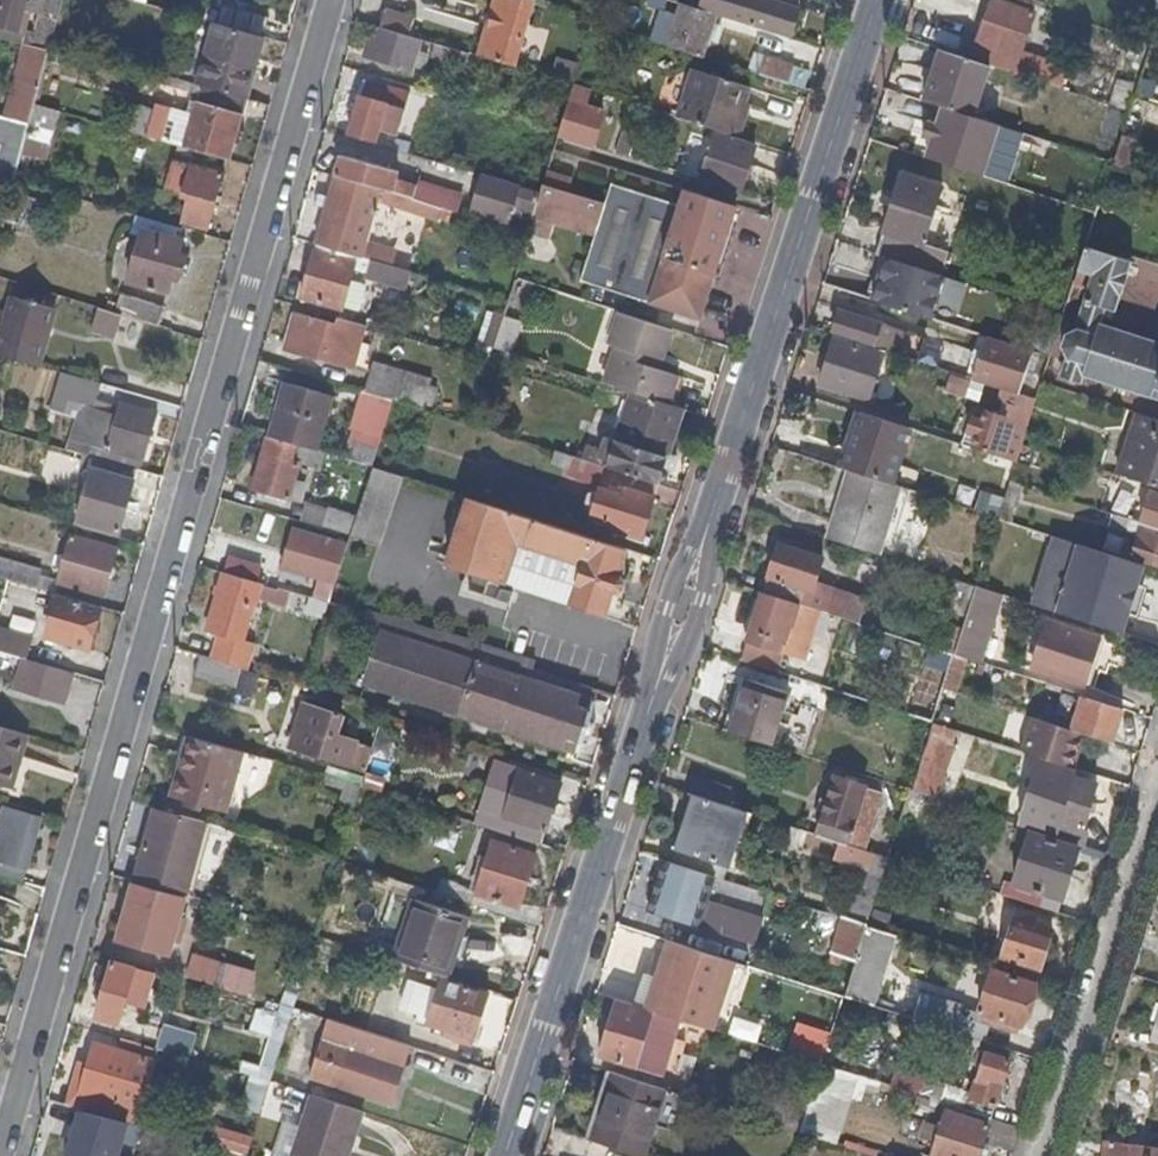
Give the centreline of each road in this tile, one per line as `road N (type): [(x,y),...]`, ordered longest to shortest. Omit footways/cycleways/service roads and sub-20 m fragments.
road 1 (tertiary): [(511,1155),(882,0)]
road 2 (residential): [(332,0),(1,1155)]
road 3 (residential): [(1032,1155),(1157,785)]

